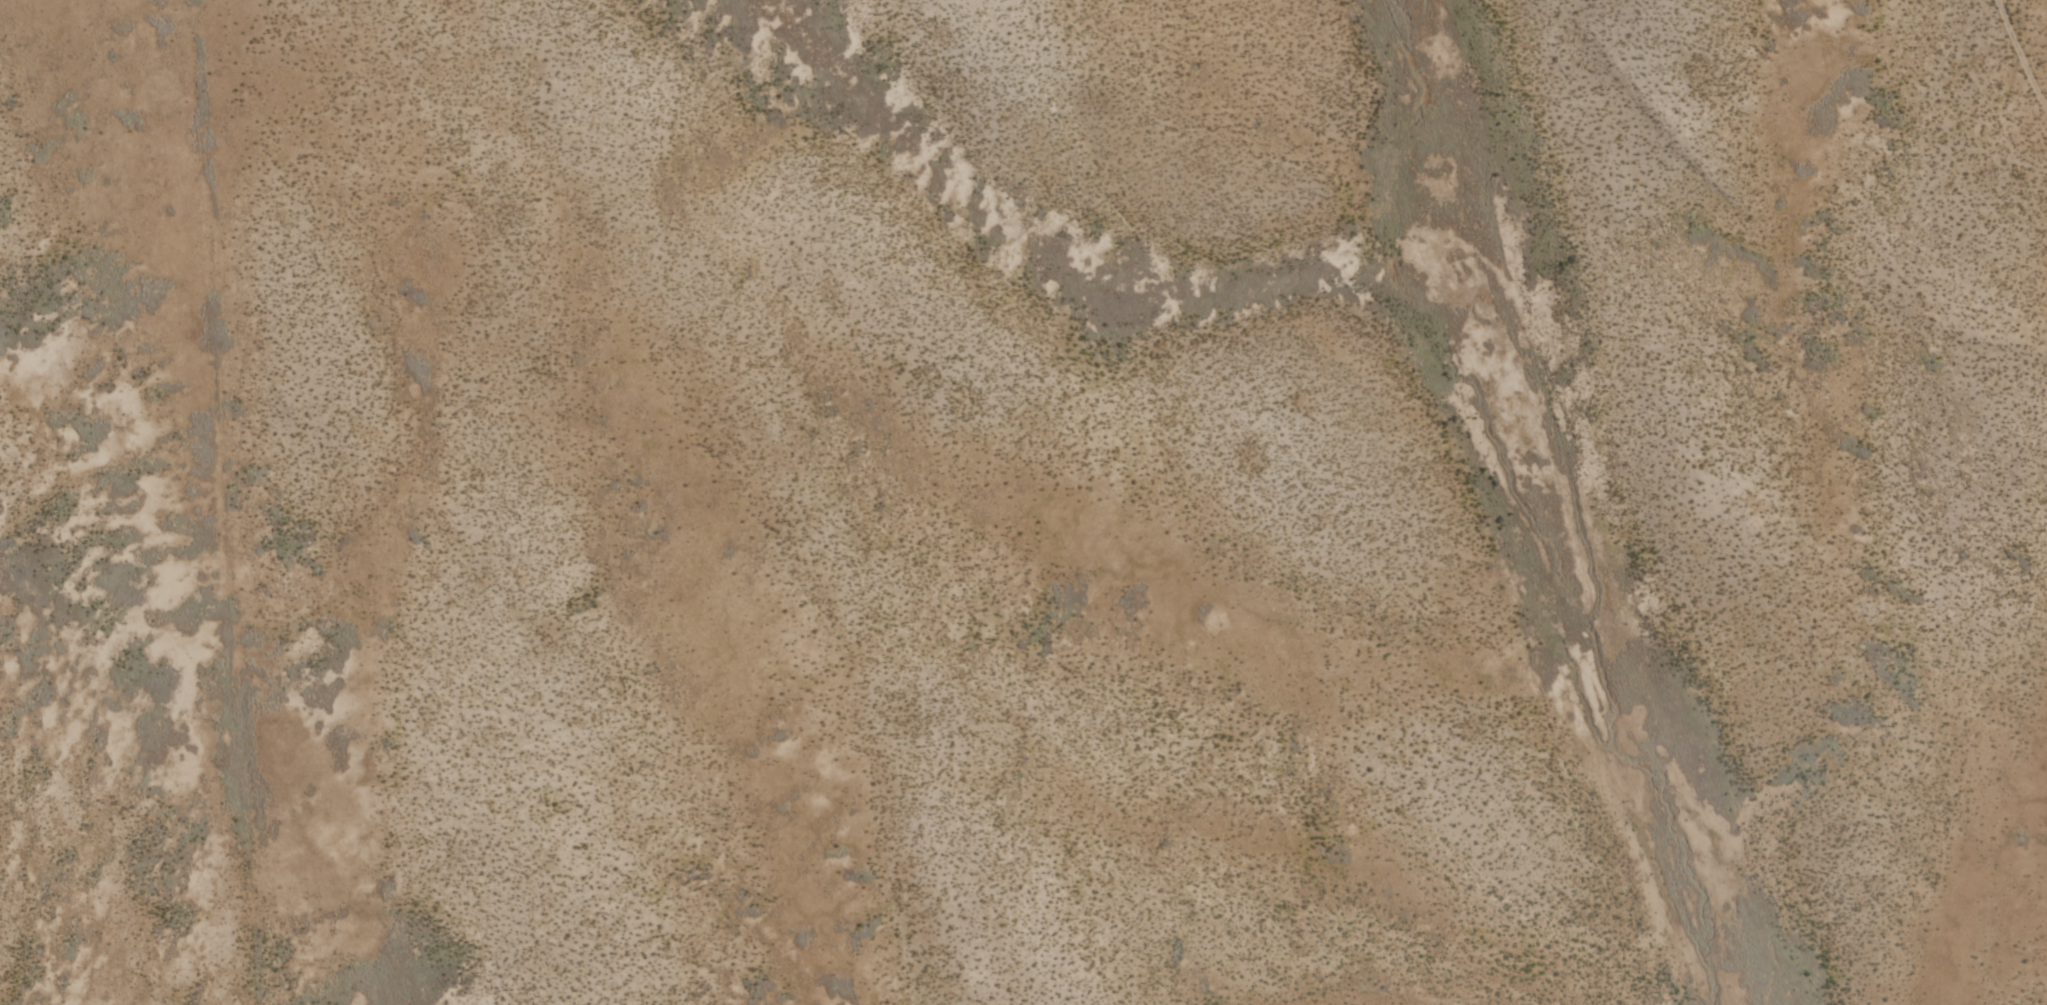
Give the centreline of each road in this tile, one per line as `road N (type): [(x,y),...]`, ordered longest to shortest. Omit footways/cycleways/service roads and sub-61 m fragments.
road 1 (track): [(1962,0),(2046,113)]

